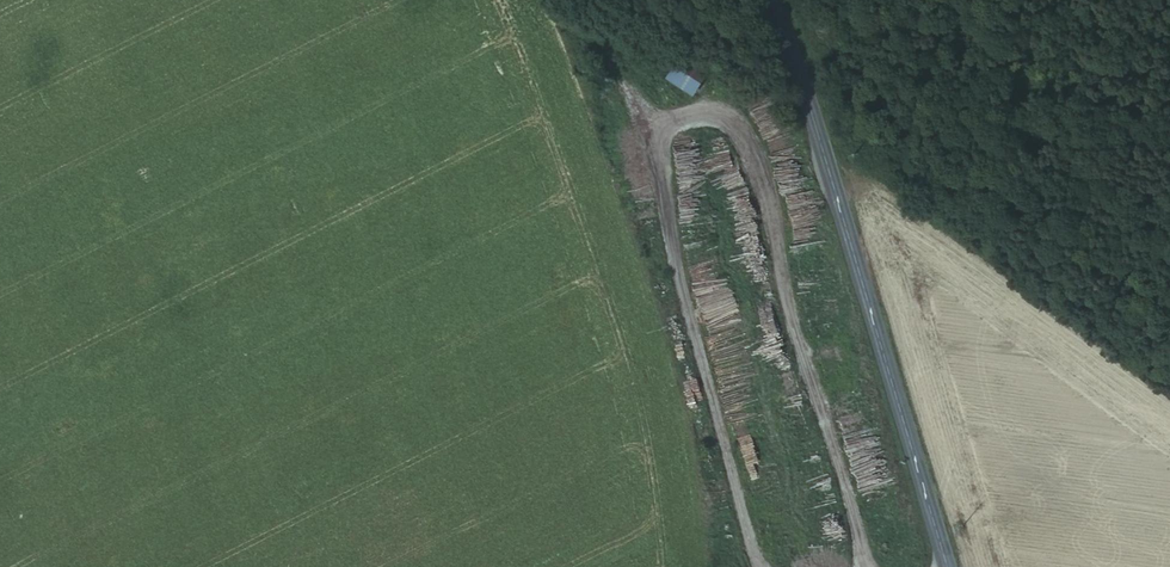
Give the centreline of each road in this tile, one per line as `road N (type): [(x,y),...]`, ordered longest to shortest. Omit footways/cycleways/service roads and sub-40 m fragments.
road 1 (tertiary): [(949,566),(781,0)]

